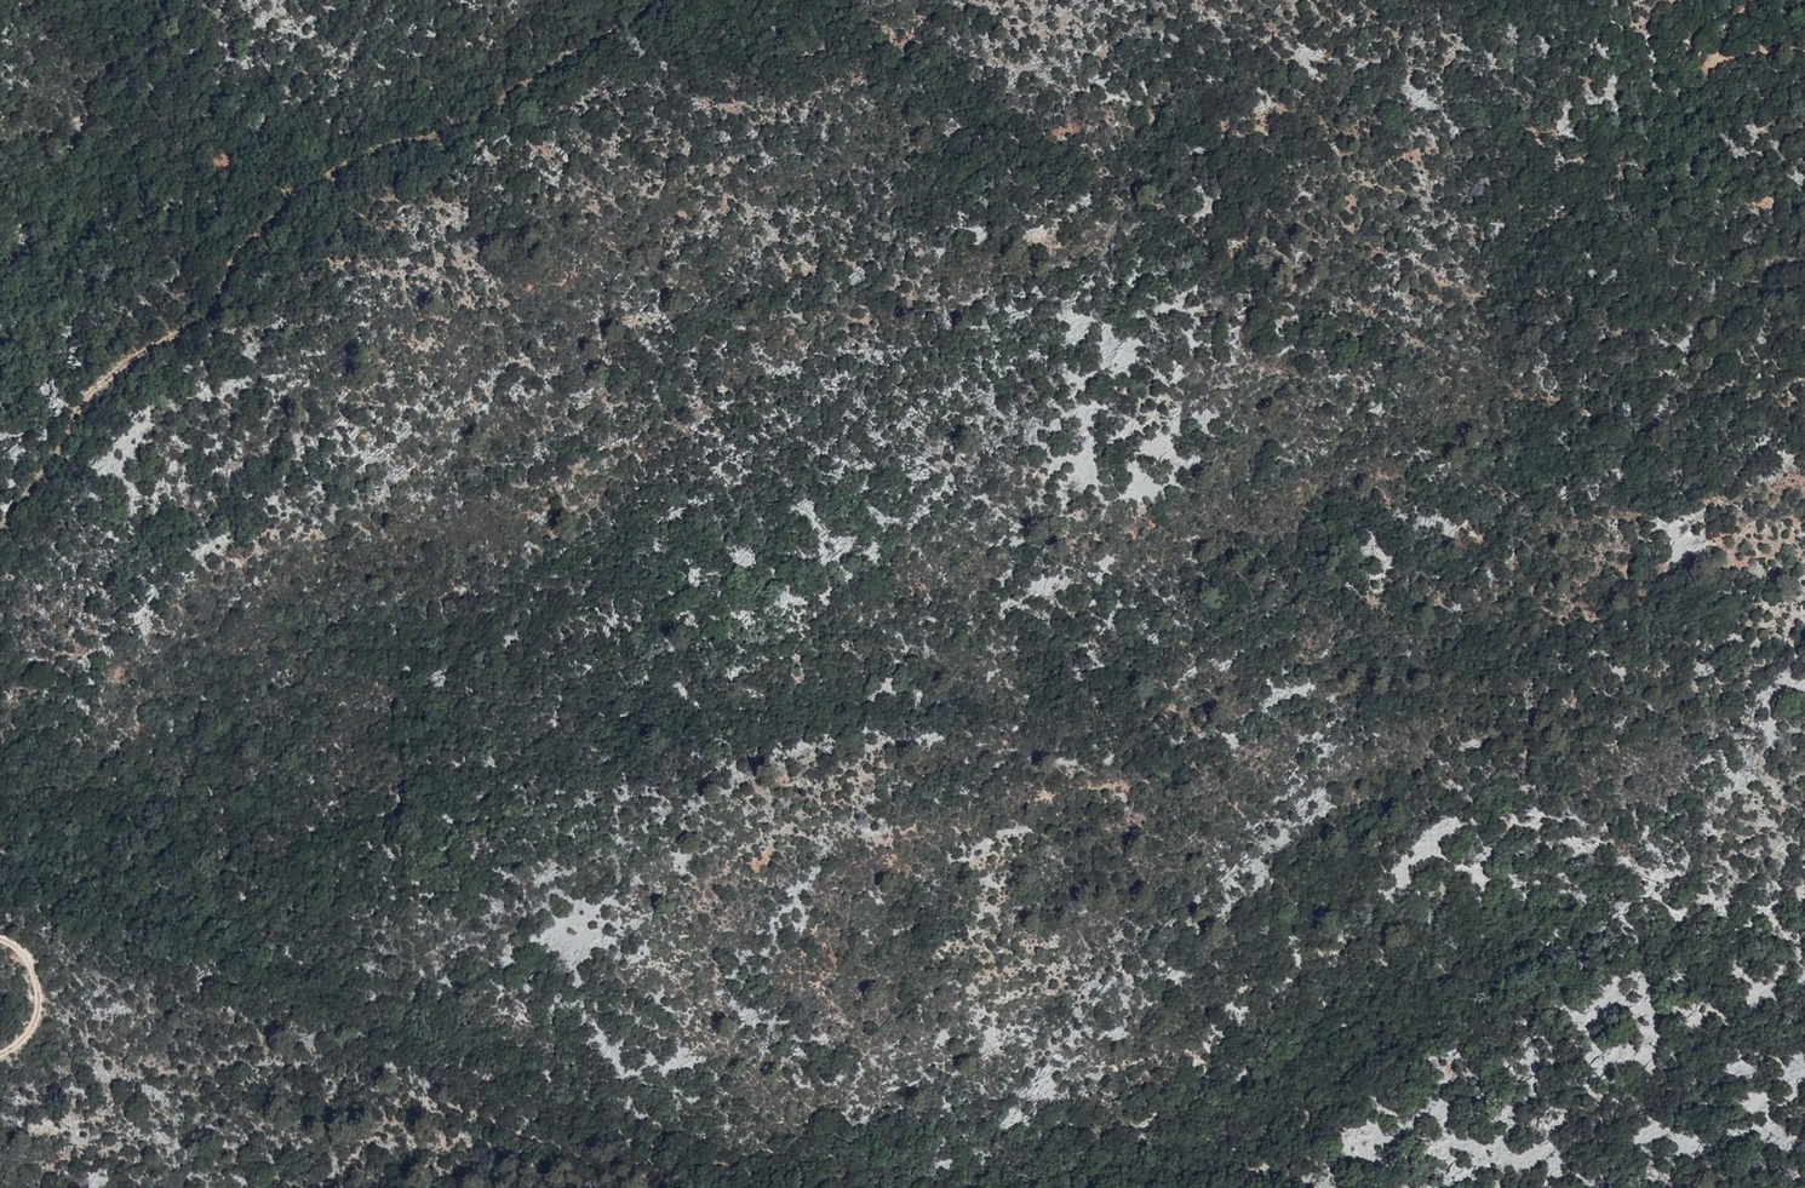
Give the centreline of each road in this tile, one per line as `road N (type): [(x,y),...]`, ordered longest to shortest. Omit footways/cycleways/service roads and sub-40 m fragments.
road 1 (track): [(0,1054),(34,1029),(39,995),(20,952),(0,942)]

